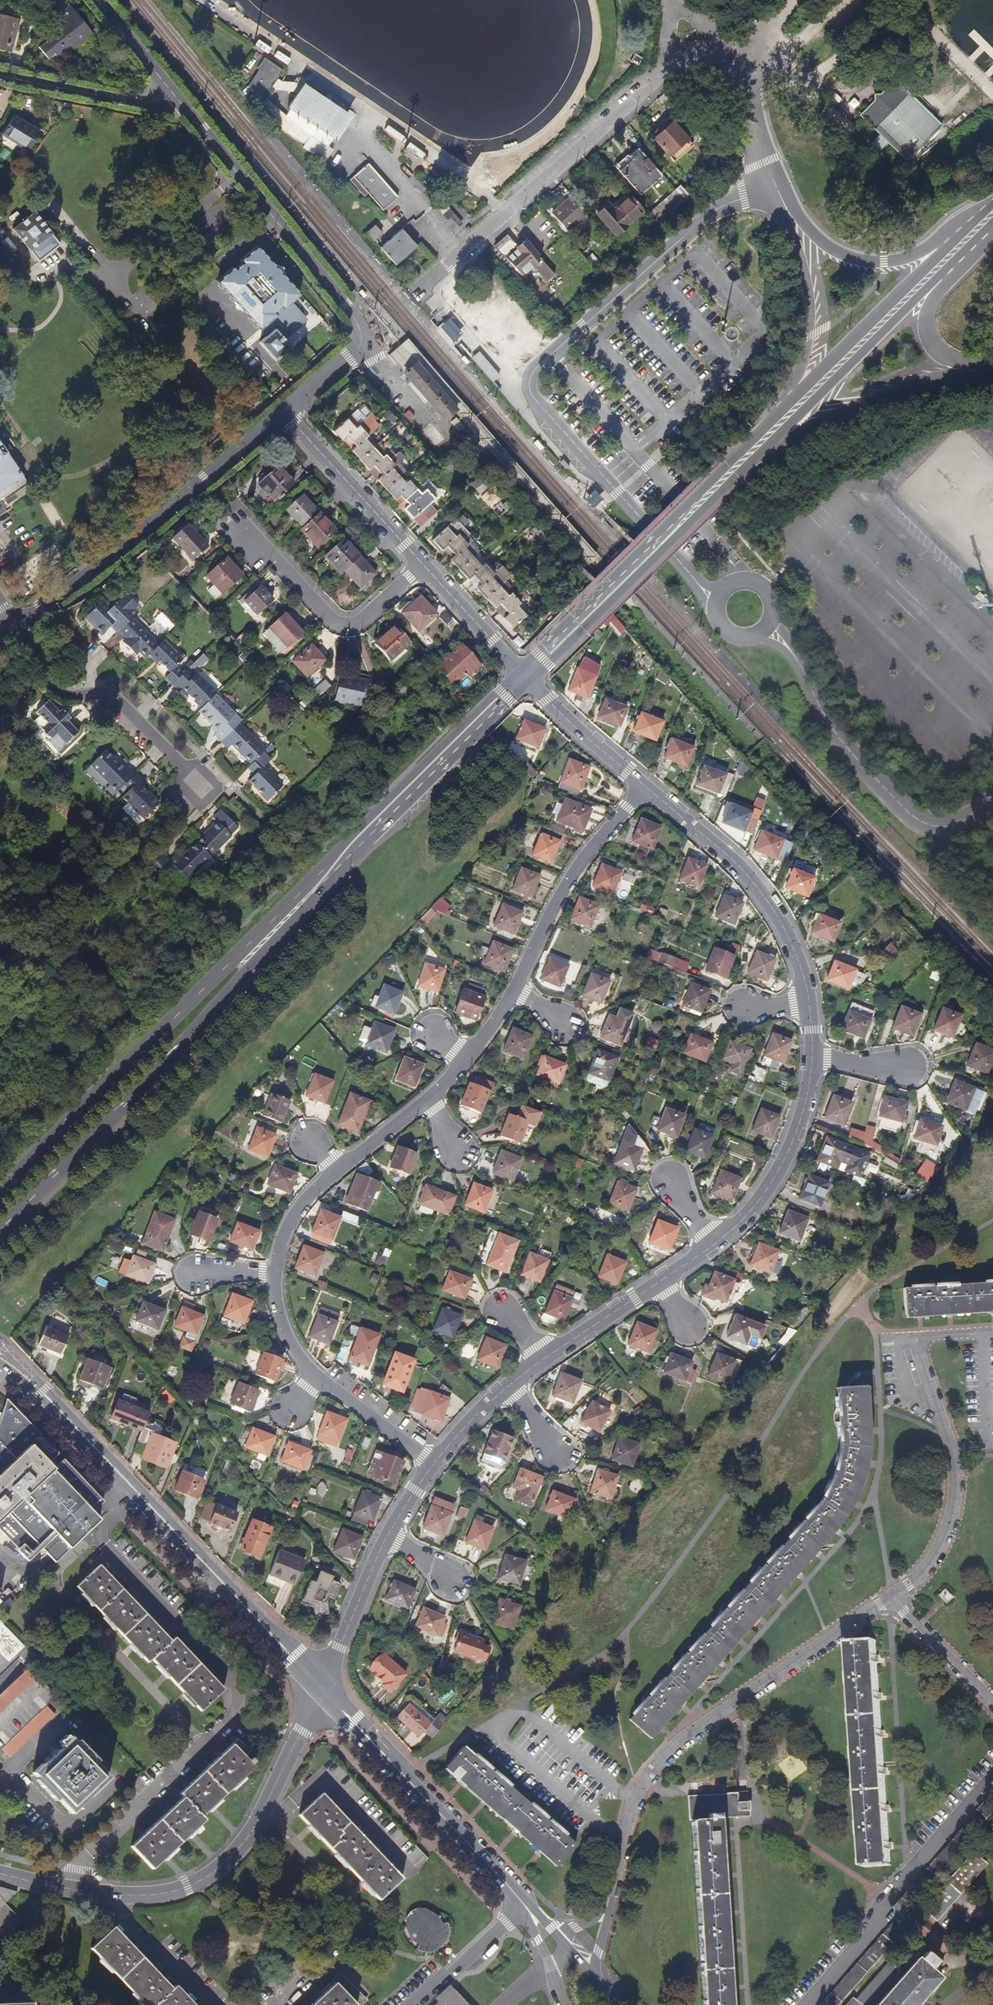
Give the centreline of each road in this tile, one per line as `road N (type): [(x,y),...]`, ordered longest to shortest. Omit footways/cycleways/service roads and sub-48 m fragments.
road 1 (secondary): [(0,1229),(532,683)]
road 2 (secondary): [(521,671),(0,1193)]
road 3 (tertiary): [(717,602),(533,398),(529,383),(538,366),(713,211),(776,187)]
road 4 (tertiary): [(0,1357),(85,1433),(321,1688)]
road 5 (residential): [(607,1911),(633,1799),(651,1769),(738,1699),(887,1600)]
road 6 (residential): [(321,1688),(241,1852),(200,1884),(146,1896),(0,1874)]
road 7 (tertiary): [(286,411),(359,349),(360,329),(179,104)]
road 8 (secondary): [(790,402),(521,671)]
road 9 (residential): [(15,623),(112,558),(286,411)]
road 10 (tertiary): [(992,795),(956,825),(934,827),(911,815),(832,733),(789,650),(765,626)]
road 11 (residential): [(425,285),(673,62)]
road 12 (secondary): [(532,683),(761,453)]
road 13 (tertiary): [(321,1688),(527,1908)]
road 14 (residential): [(992,1776),(809,2004)]
road 15 (residential): [(887,1600),(921,1572),(953,1510),(954,1471),(913,1340)]
road 16 (residential): [(640,787),(762,894),(783,927),(809,1000)]
road 17 (secondary): [(761,453),(954,265)]
road 18 (residential): [(15,623),(49,687),(101,693),(196,790)]
road 19 (residential): [(422,562),(358,621),(338,622),(236,512)]
road 20 (secondary): [(967,228),(790,402)]
road 21 (residential): [(516,994),(584,855),(640,787)]
road 22 (secondary): [(761,453),(927,382),(984,372)]
road 23 (residential): [(813,1060),(784,1162),(716,1244)]
road 24 (secondary): [(967,228),(910,258),(864,261),(827,247),(787,209)]
road 25 (tertiary): [(286,411),(422,562)]
road 26 (secondary): [(787,209),(808,323),(790,402)]
road 27 (tertiary): [(179,104),(0,76)]
road 28 (residential): [(390,1535),(321,1688)]
road 29 (unclassified): [(720,47),(776,187)]
road 30 (residential): [(434,1466),(314,1376)]
road 31 (residential): [(532,683),(640,787)]
road 32 (residential): [(992,1705),(887,1600)]
road 33 (tertiary): [(422,562),(521,671)]
road 34 (secondary): [(984,372),(942,355),(927,326),(954,265)]
road 35 (residential): [(665,1278),(547,1357)]
road 36 (residential): [(179,104),(98,0)]
road 37 (residential): [(278,1275),(289,1225),(340,1170)]

